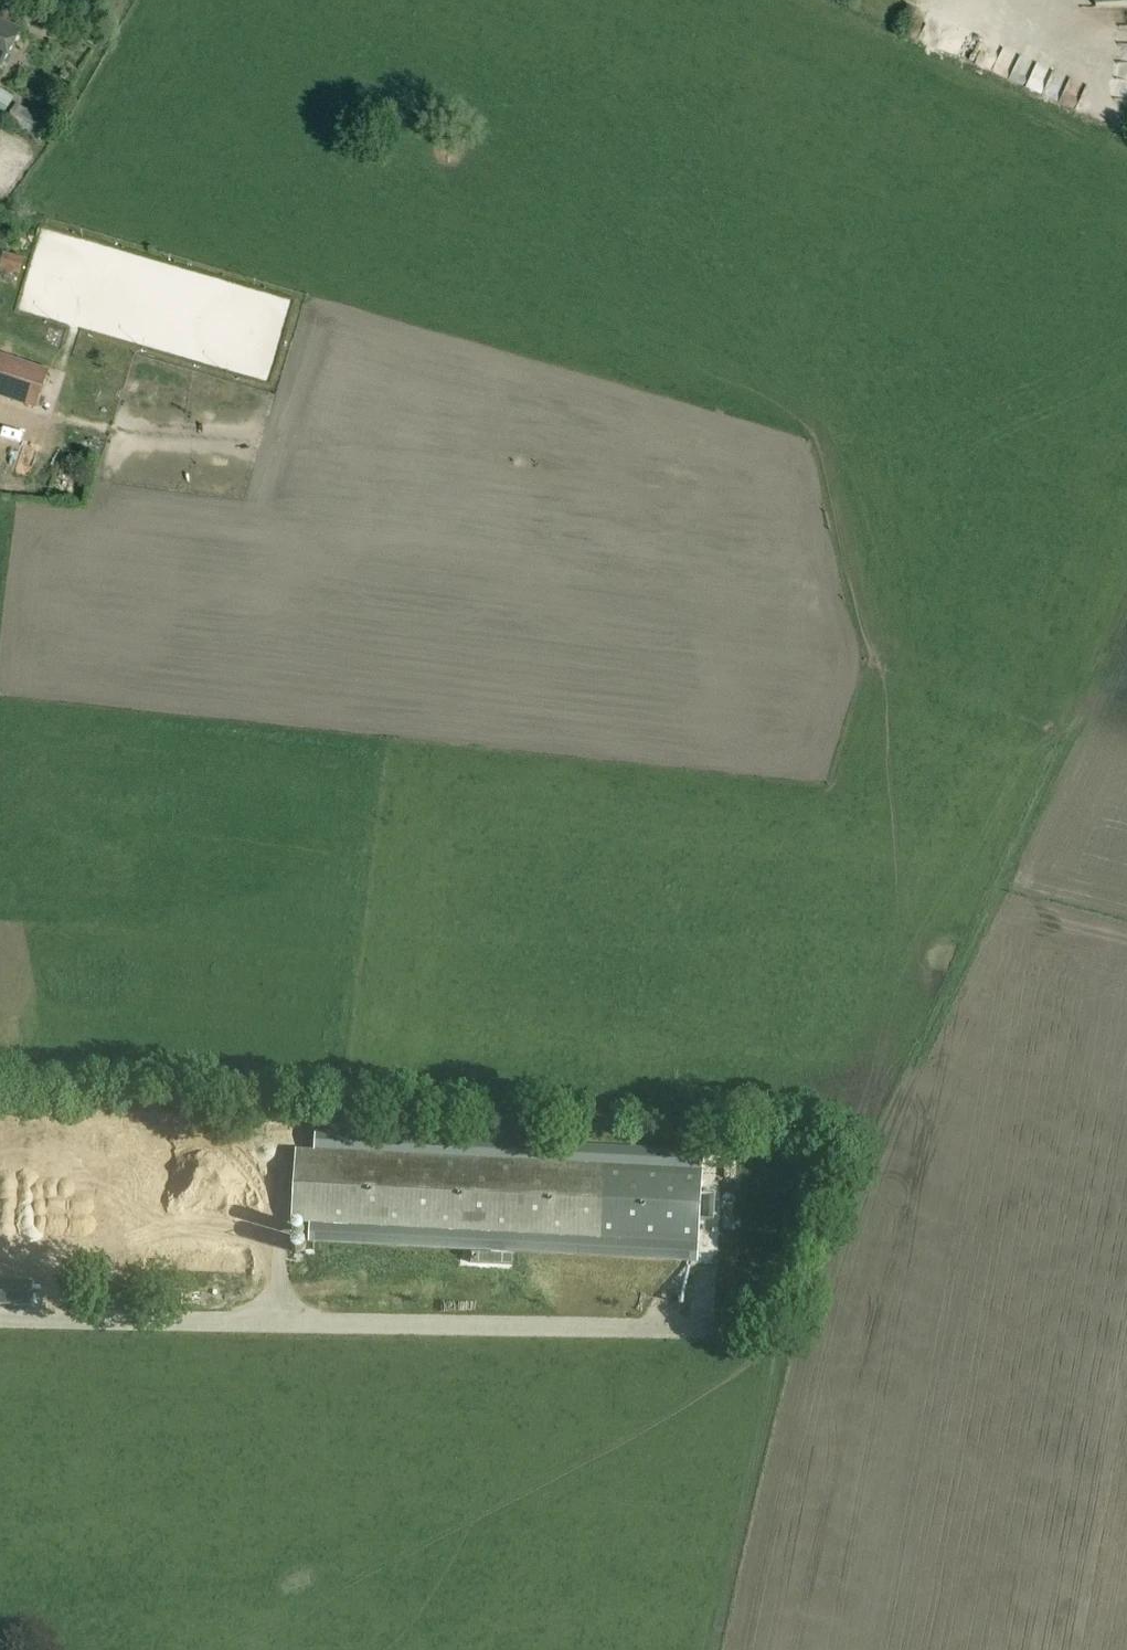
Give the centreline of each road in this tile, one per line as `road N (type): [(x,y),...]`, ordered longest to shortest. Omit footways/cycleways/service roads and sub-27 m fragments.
road 1 (track): [(1126,612),(963,959)]
road 2 (track): [(1126,144),(813,0)]

